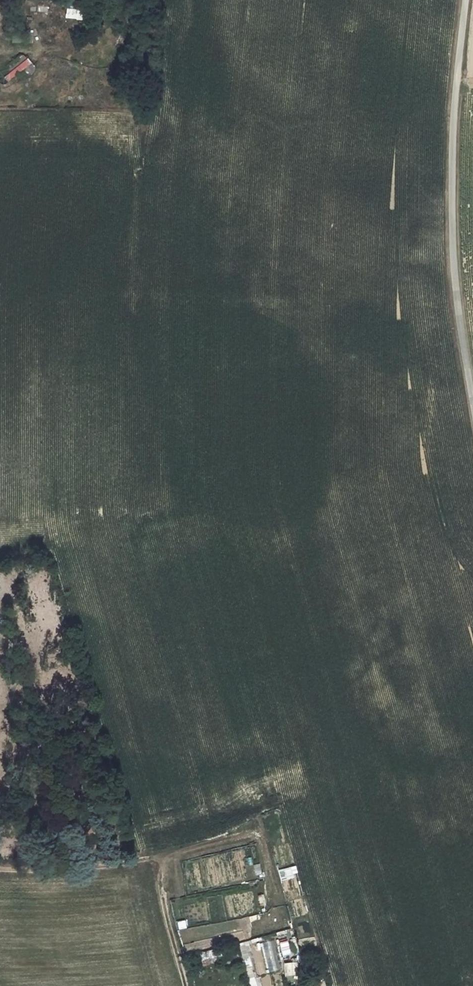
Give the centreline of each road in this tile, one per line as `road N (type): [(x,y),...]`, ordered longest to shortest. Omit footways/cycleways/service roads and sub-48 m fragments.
road 1 (unclassified): [(468,0),(455,230),(472,384)]

